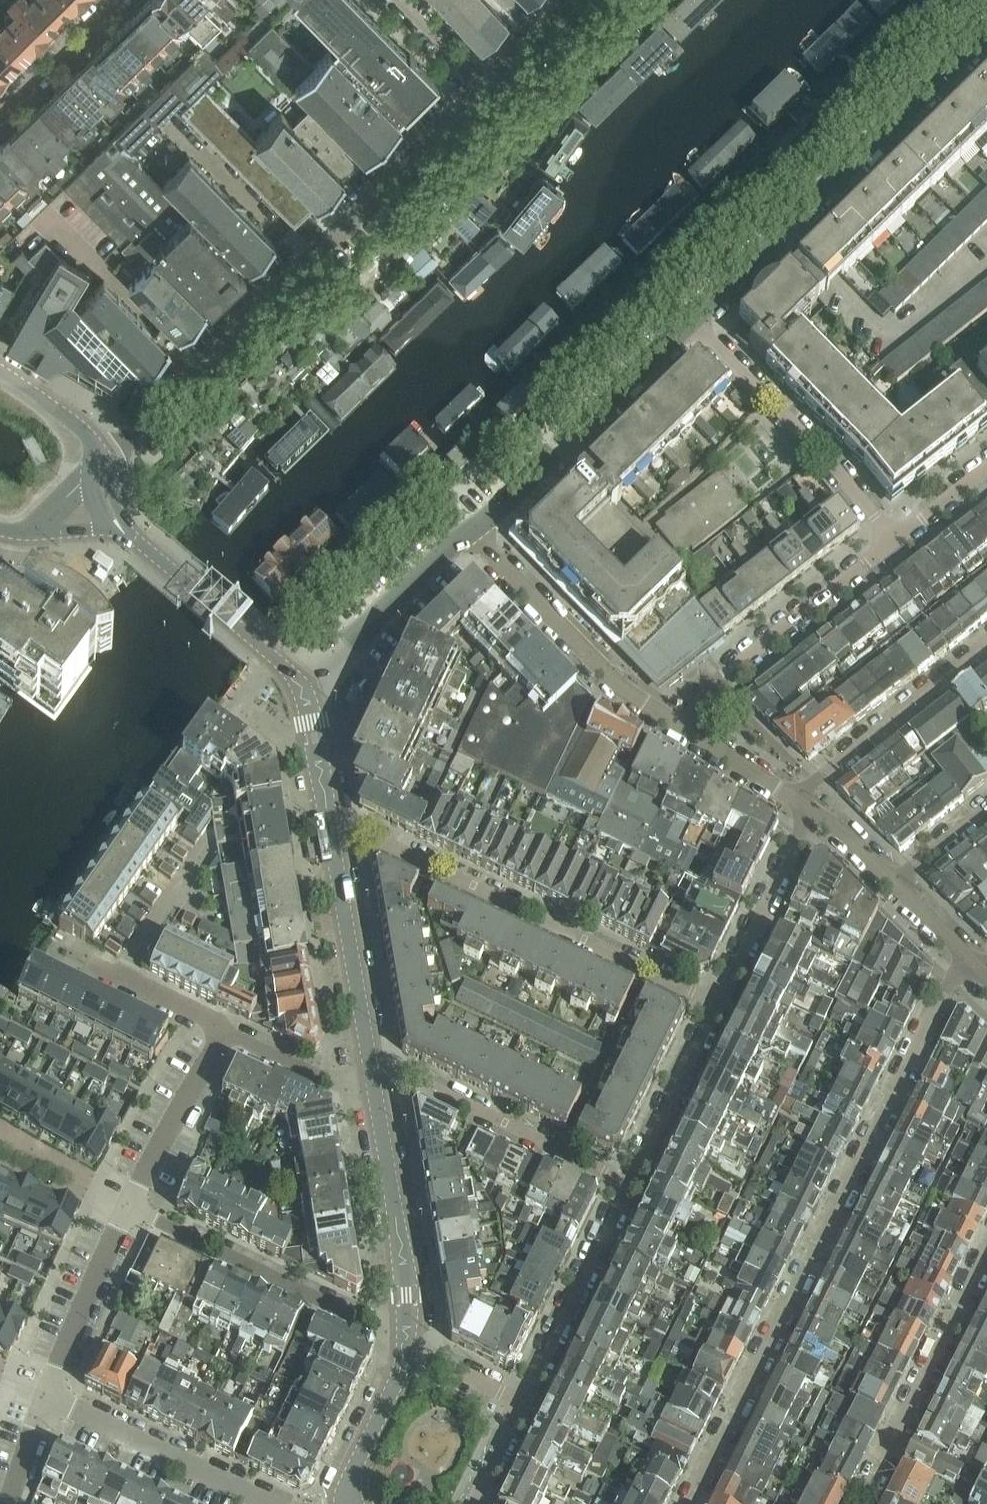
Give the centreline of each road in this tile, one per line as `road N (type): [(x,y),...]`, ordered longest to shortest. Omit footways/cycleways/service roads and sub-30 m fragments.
road 1 (residential): [(681,1503),(964,955)]
road 2 (residential): [(492,89),(102,458)]
road 3 (residential): [(717,1004),(361,831),(330,831)]
road 4 (residential): [(695,323),(986,46)]
road 5 (residential): [(407,1349),(128,1206)]
road 6 (residential): [(470,534),(695,323)]
road 7 (residential): [(687,736),(598,673),(470,534)]
road 8 (residential): [(695,323),(896,539)]
road 9 (residential): [(896,539),(717,686),(687,736)]
road 10 (residential): [(371,1074),(410,1076),(629,1181)]
road 11 (residential): [(986,1254),(861,1503)]
road 12 (tertiary): [(407,1349),(405,1271),(371,1074)]
road 13 (residential): [(629,1181),(520,1403)]
road 14 (tertiary): [(371,1074),(330,831)]
road 15 (residential): [(795,799),(986,644)]
road 16 (tertiary): [(306,699),(287,669),(129,535)]
road 17 (residential): [(265,1503),(48,1395)]
road 18 (residential): [(306,699),(358,636),(470,534)]
road 19 (residential): [(810,814),(717,1004)]
road 20 (residential): [(48,1395),(128,1206)]
road 21 (residential): [(717,1004),(629,1181)]
road 22 (residential): [(128,1206),(223,1033)]
road 23 (tertiary): [(349,1503),(352,1475),(407,1349)]
road 24 (residential): [(121,978),(212,840)]
road 25 (residential): [(0,112),(113,0)]
road 26 (residential): [(371,1074),(324,1079),(223,1033)]
road 27 (residential): [(0,1137),(128,1206)]
road 28 (tertiary): [(102,458),(80,429),(0,371)]
road 29 (tertiary): [(330,831),(306,699)]
road 30 (residential): [(492,89),(400,0)]
road 31 (residential): [(583,0),(492,89)]
road 32 (residential): [(520,1403),(407,1349)]
road 33 (residential): [(795,799),(687,736)]

